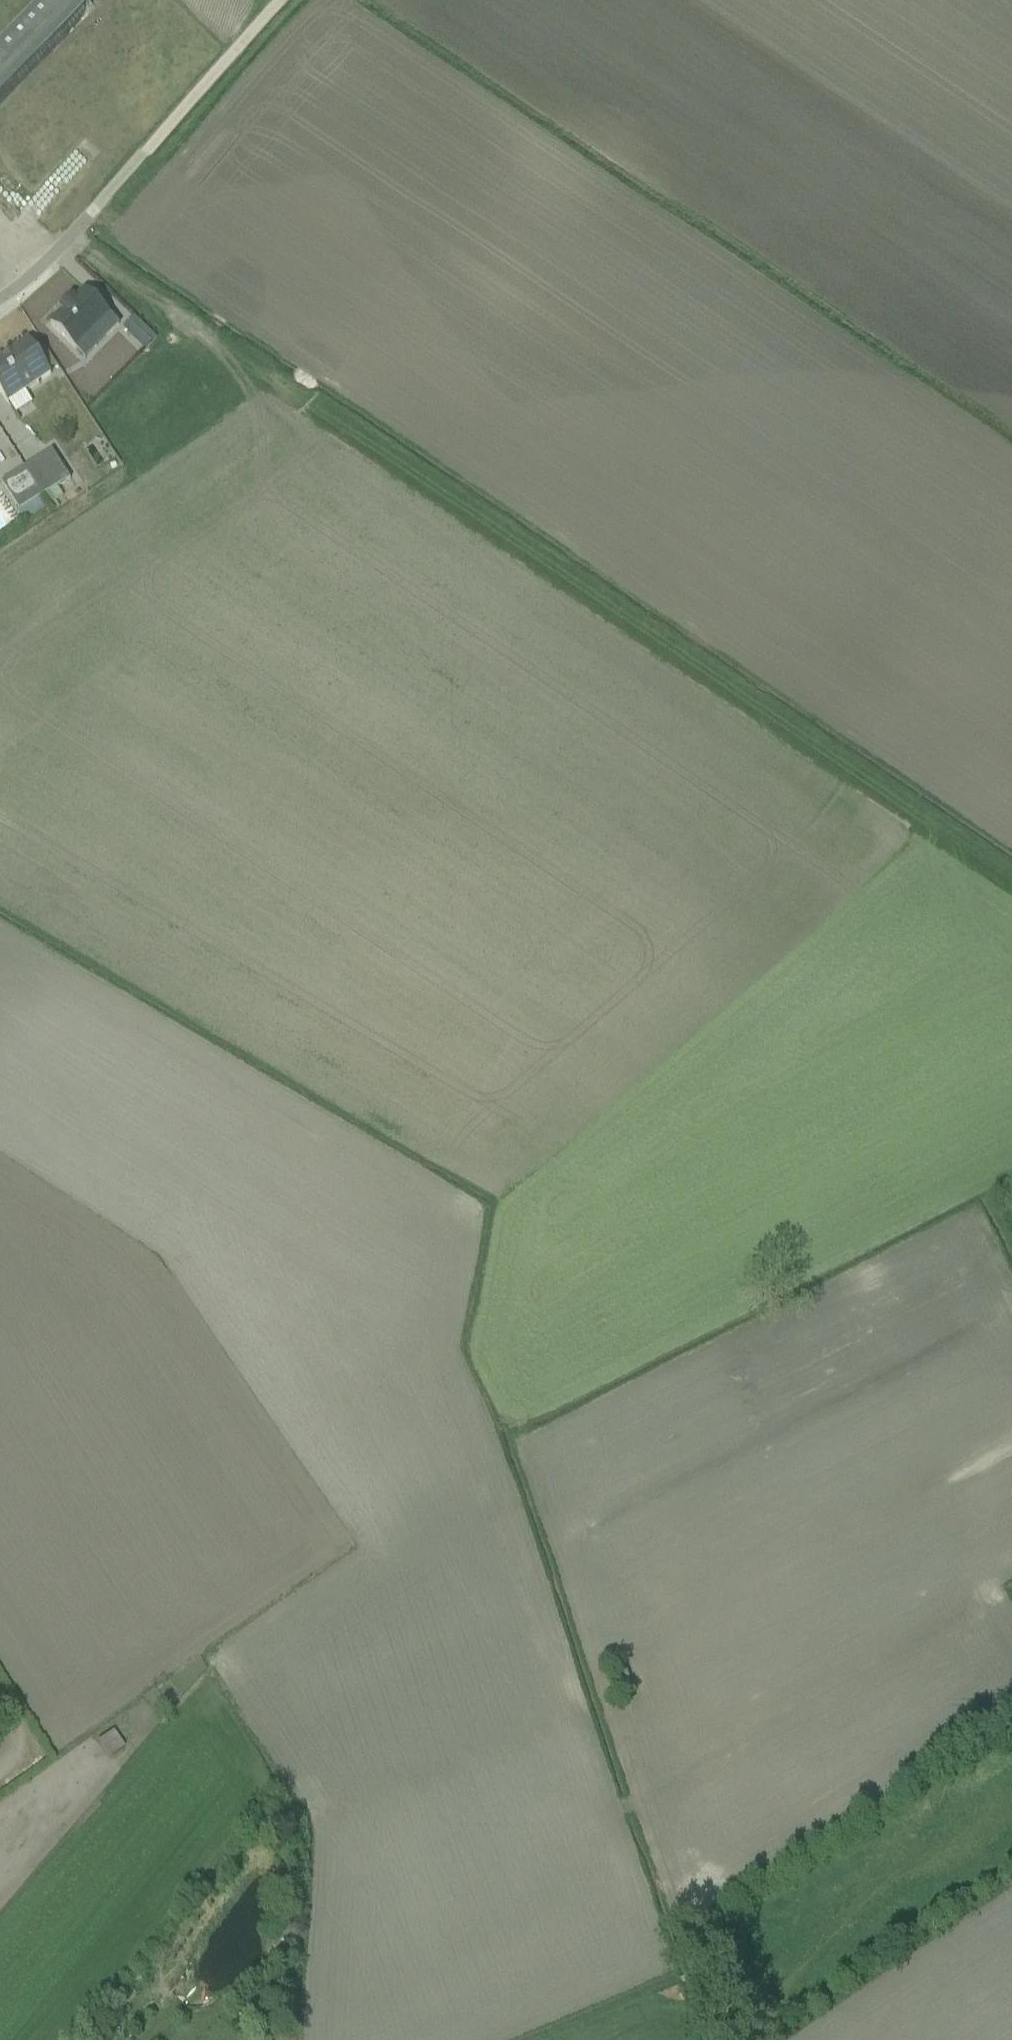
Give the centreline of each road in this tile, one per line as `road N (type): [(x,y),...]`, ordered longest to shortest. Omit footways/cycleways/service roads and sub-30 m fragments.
road 1 (track): [(558,1554),(721,2039)]
road 2 (unclassified): [(52,260),(278,0)]

